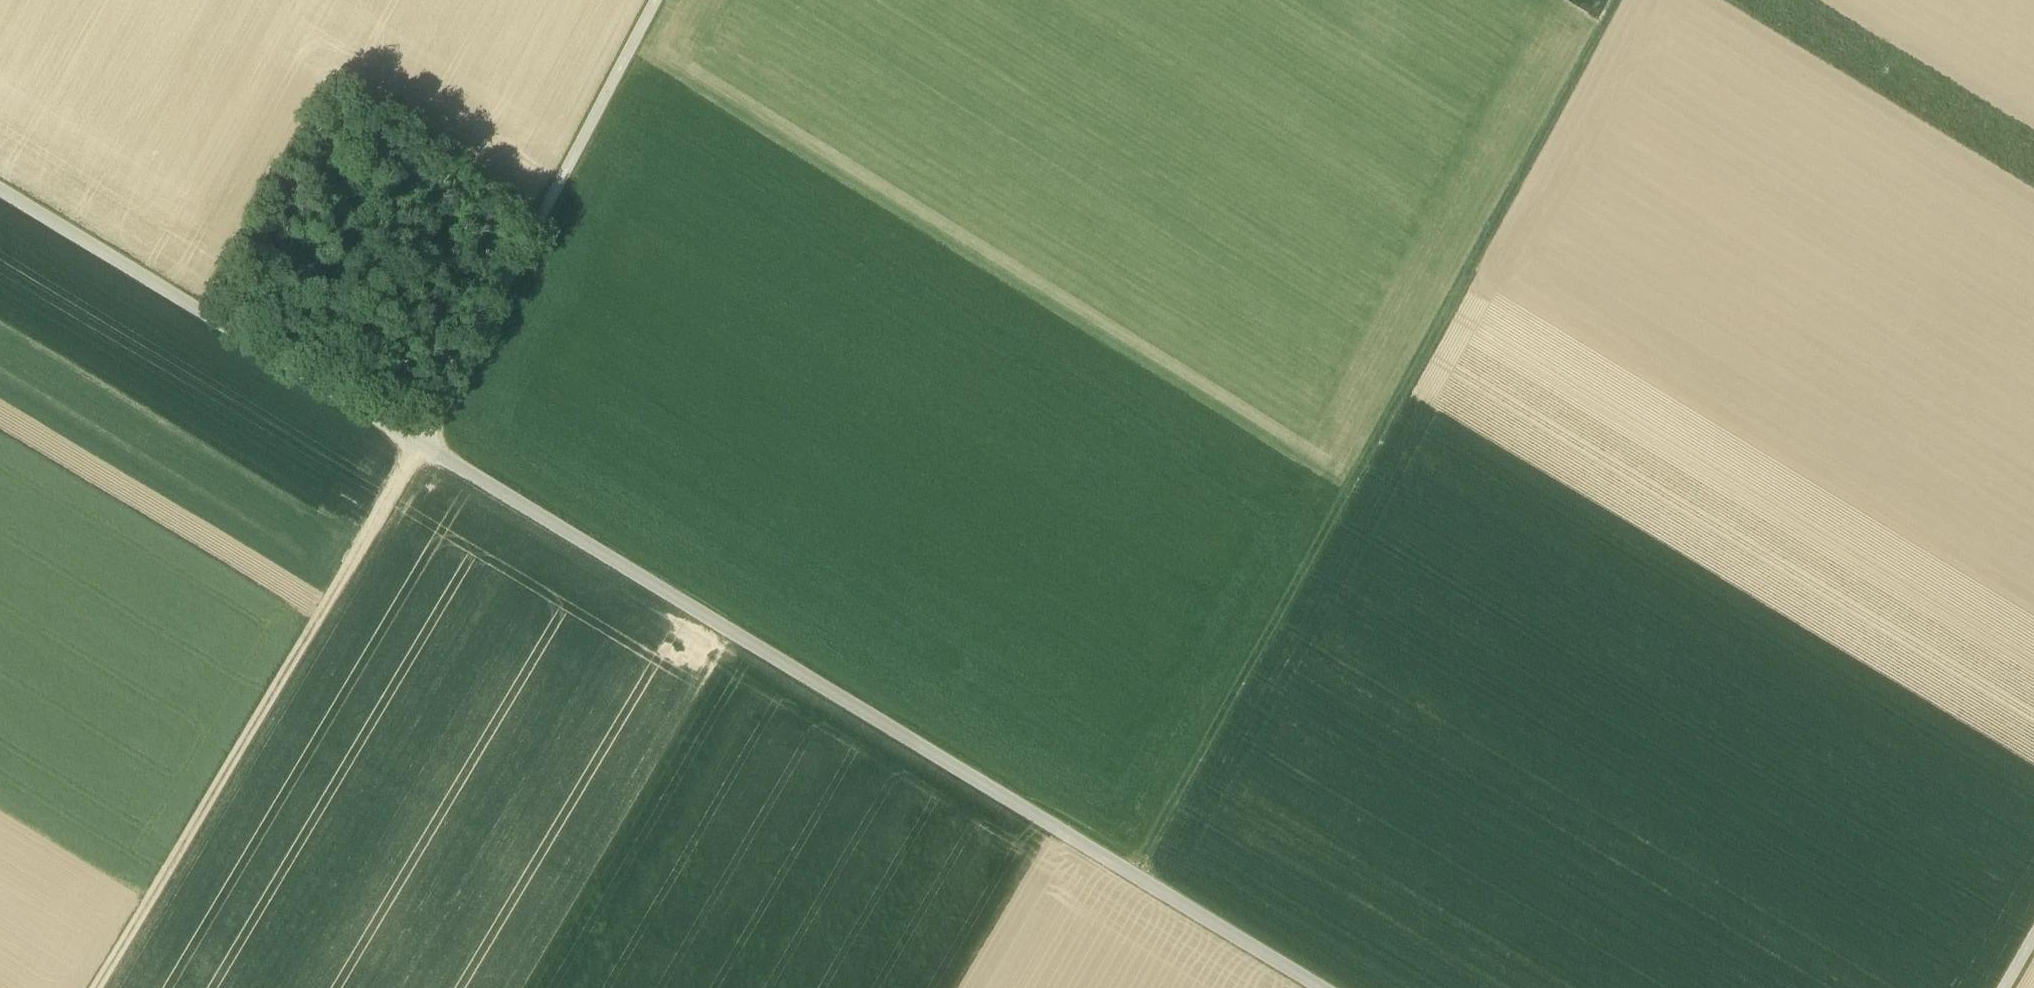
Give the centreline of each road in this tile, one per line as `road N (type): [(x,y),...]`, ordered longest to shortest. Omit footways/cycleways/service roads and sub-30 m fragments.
road 1 (track): [(0,192),(1316,987)]
road 2 (track): [(97,987),(422,445),(657,0)]
road 3 (track): [(1144,883),(1627,0)]

